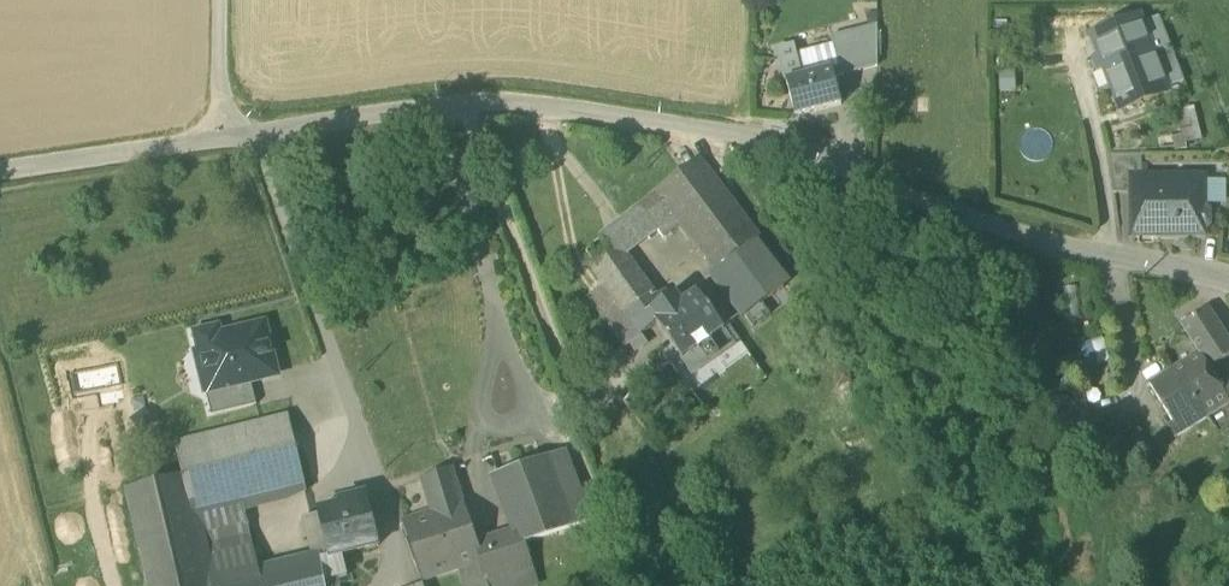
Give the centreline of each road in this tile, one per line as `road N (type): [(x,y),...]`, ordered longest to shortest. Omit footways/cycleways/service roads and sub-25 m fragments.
road 1 (residential): [(1228,286),(1037,242),(766,144),(576,111),(439,105),(0,174)]
road 2 (track): [(220,142),(220,0)]

